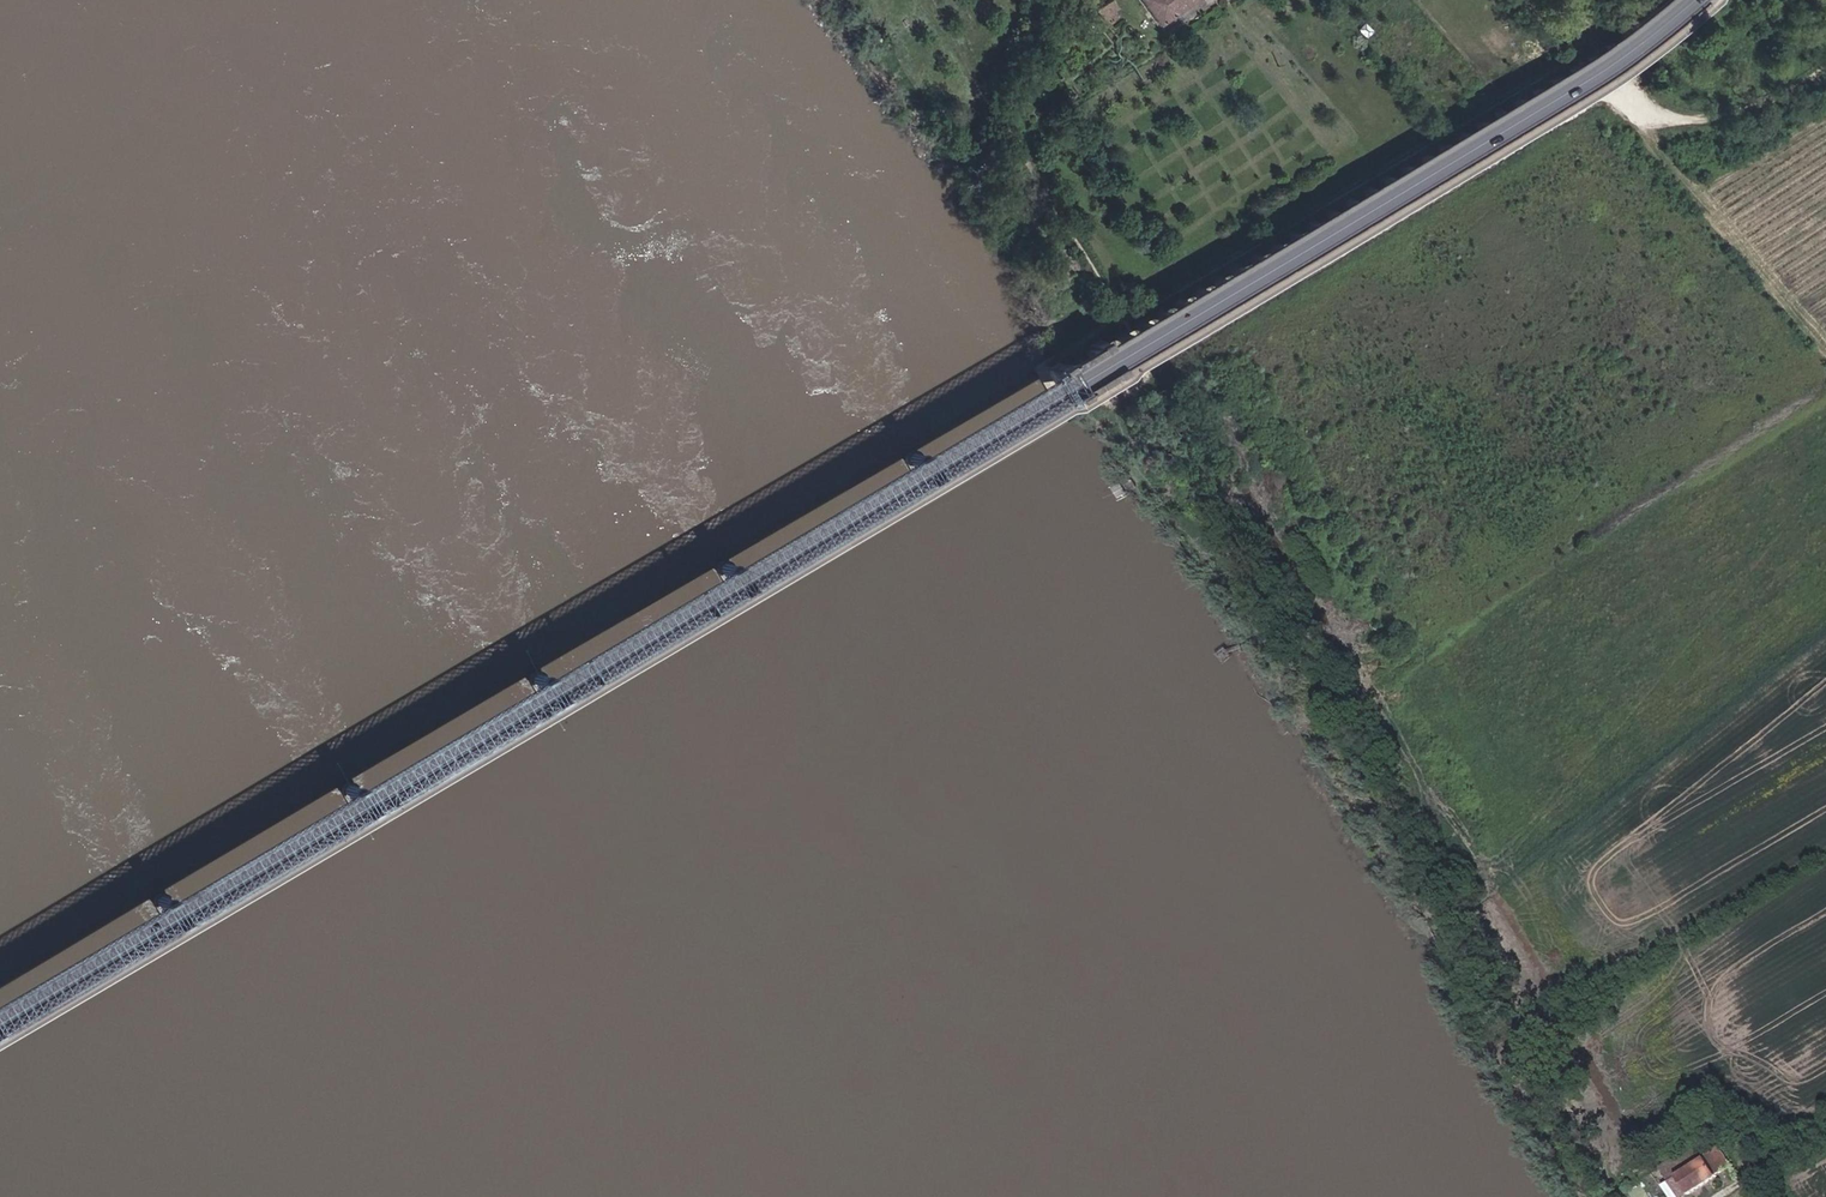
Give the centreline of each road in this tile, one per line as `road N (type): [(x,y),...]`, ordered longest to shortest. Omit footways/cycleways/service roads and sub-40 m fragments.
road 1 (secondary): [(0,1013),(1581,77),(1687,0)]
road 2 (track): [(1825,78),(1782,102),(1717,119),(1670,119),(1637,107)]

